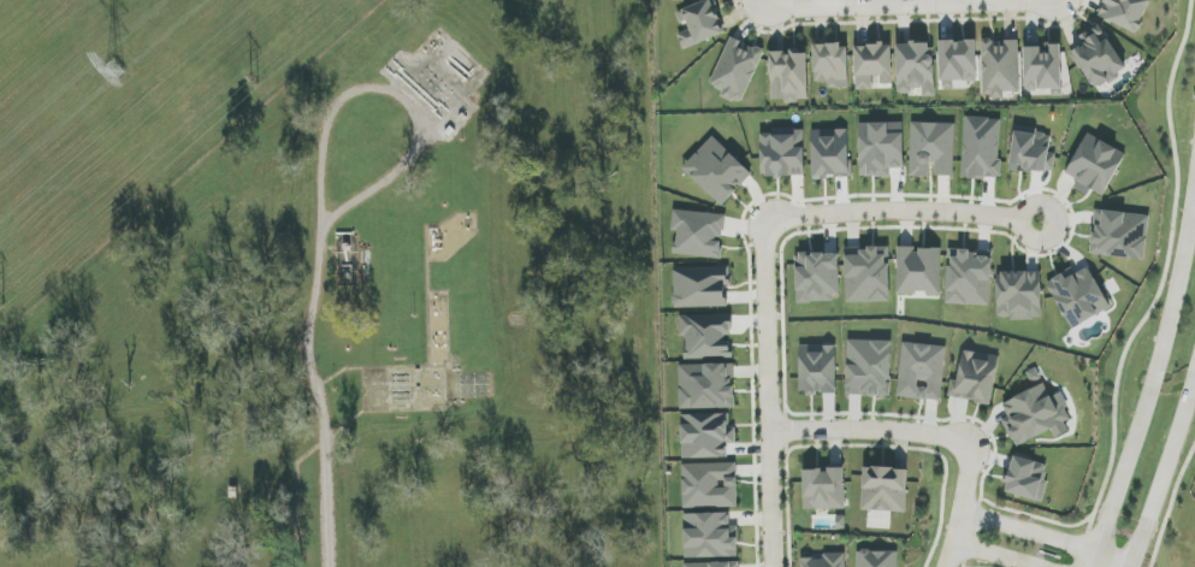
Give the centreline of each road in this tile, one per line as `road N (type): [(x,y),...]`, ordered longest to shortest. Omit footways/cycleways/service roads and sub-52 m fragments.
road 1 (tertiary): [(1194,208),(1098,566)]
road 2 (residential): [(764,222),(774,566)]
road 3 (residential): [(759,10),(1060,2)]
road 4 (residential): [(960,527),(974,444),(918,433),(771,432)]
road 5 (residential): [(1022,222),(911,211),(764,222)]
road 6 (tertiary): [(1134,566),(1194,378)]
road 7 (residential): [(1095,566),(1079,548),(980,518),(960,527)]
road 8 (residential): [(1054,237),(1042,243),(1025,235),(1023,215),(1031,206),(1058,214),(1054,237)]

